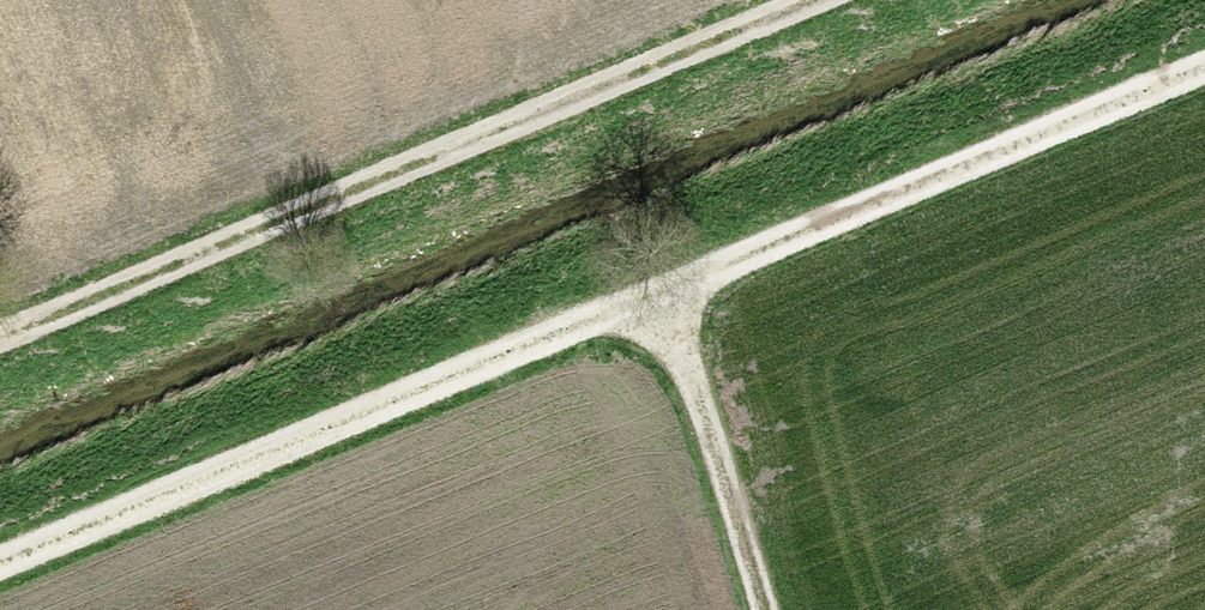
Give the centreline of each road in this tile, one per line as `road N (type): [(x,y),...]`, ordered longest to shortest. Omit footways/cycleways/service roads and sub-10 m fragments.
road 1 (track): [(1204,57),(0,556)]
road 2 (track): [(0,346),(832,0)]
road 3 (track): [(647,288),(694,390),(761,609)]

